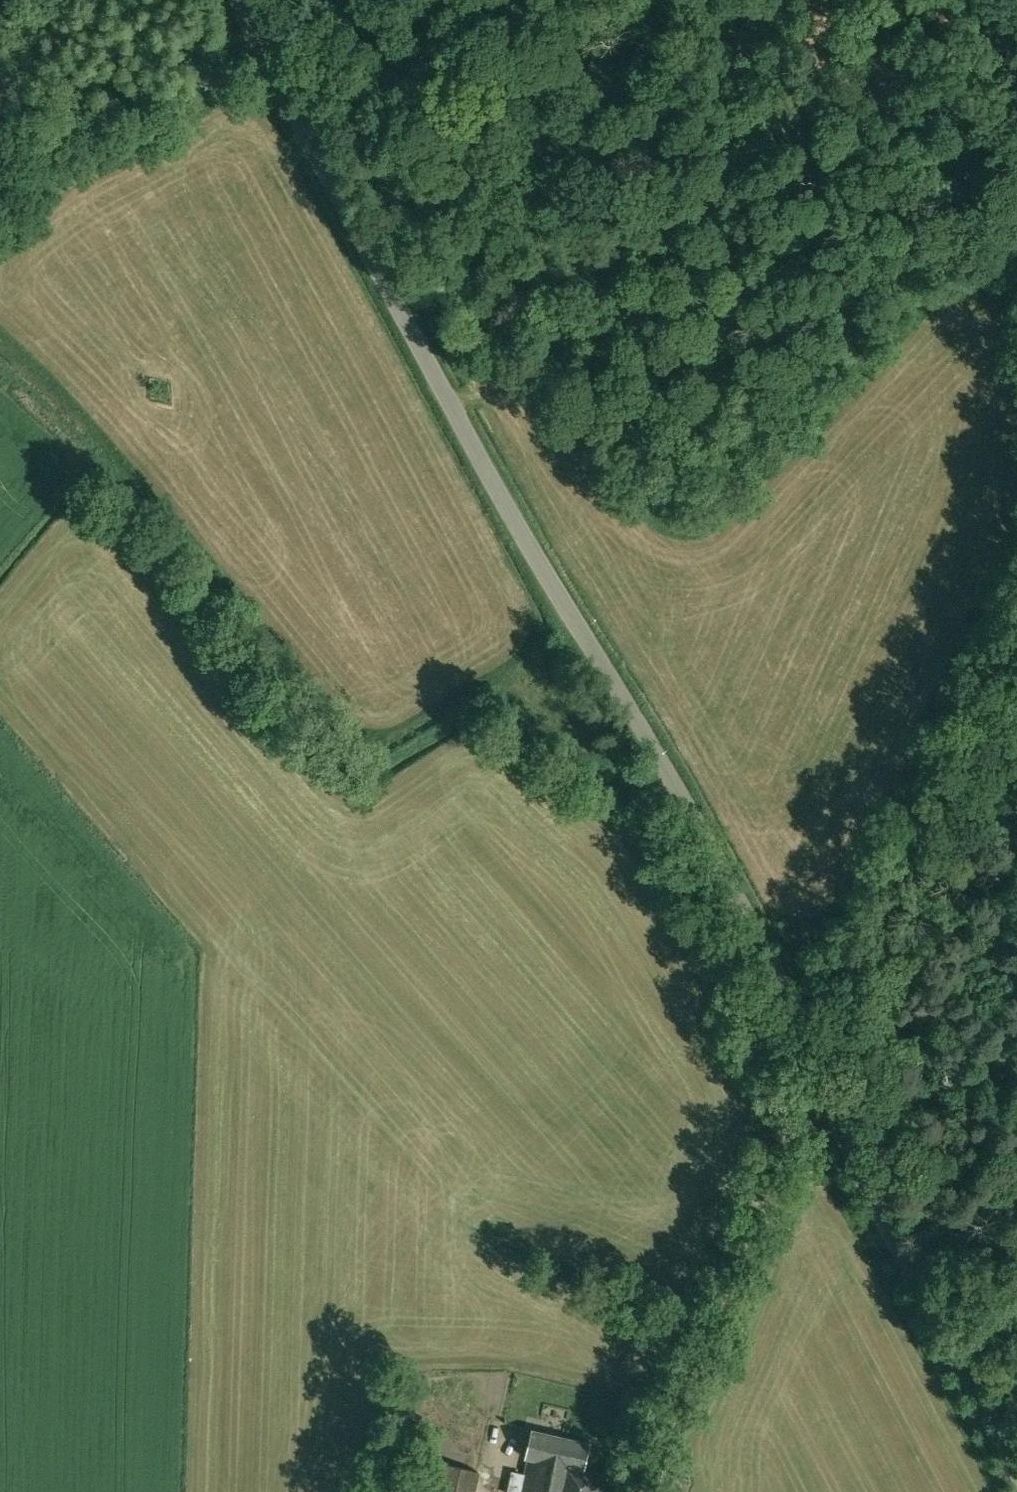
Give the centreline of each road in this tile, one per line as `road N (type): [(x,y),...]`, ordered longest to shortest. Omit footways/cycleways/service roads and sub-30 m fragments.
road 1 (unclassified): [(1016,1476),(877,1211),(741,906),(518,523),(301,116),(250,0)]

